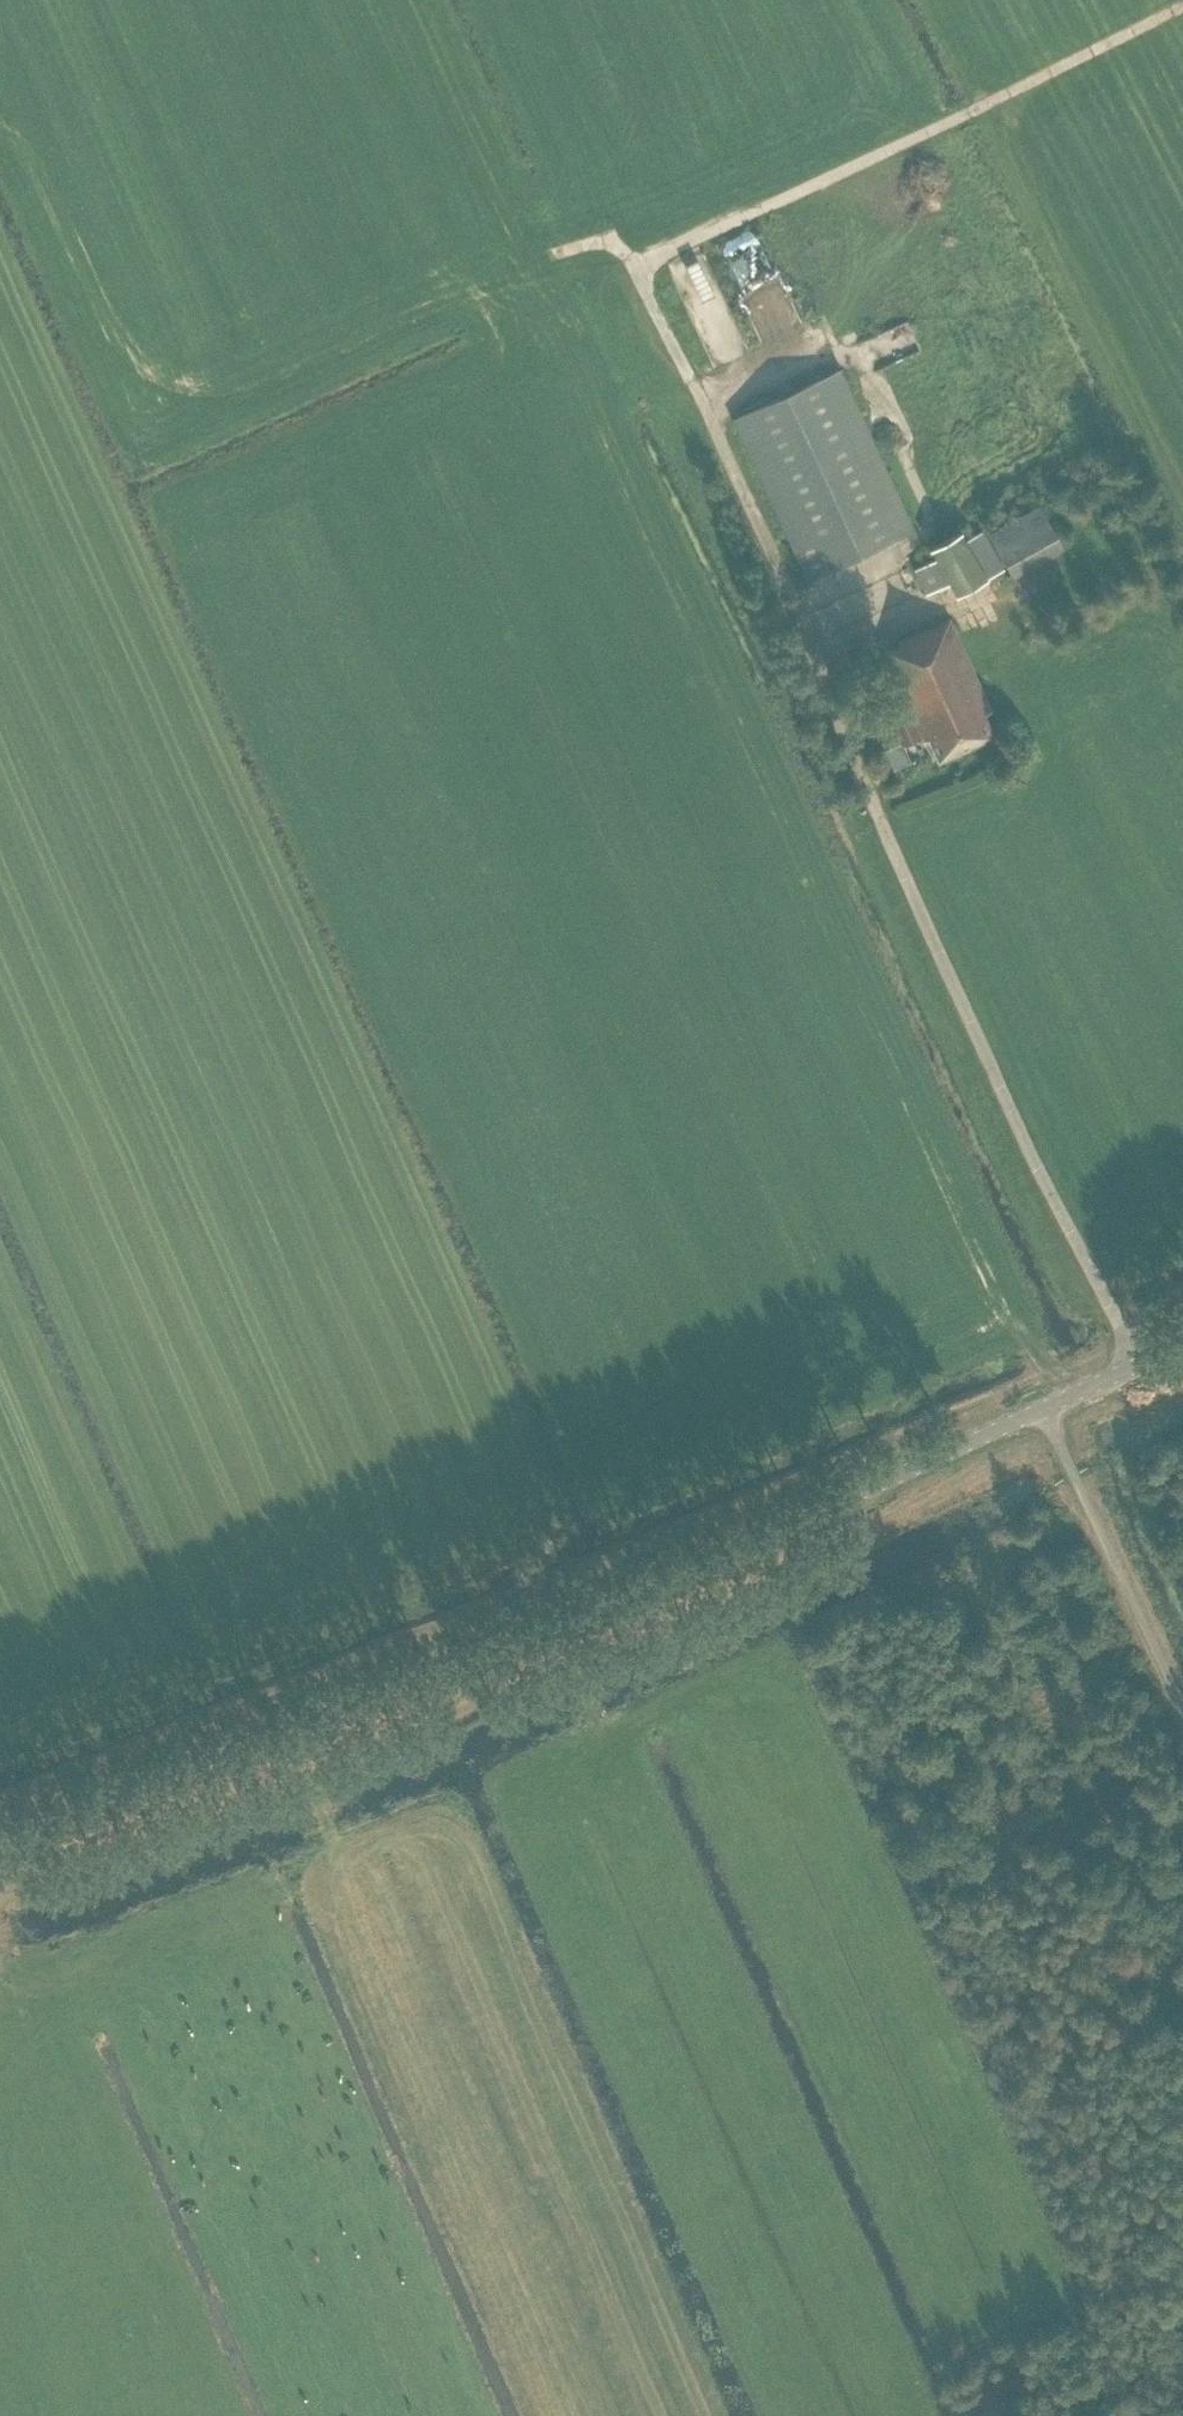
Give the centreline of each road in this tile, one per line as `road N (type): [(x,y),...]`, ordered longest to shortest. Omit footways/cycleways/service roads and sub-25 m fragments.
road 1 (unclassified): [(0,1839),(1042,1411),(1182,1345)]

